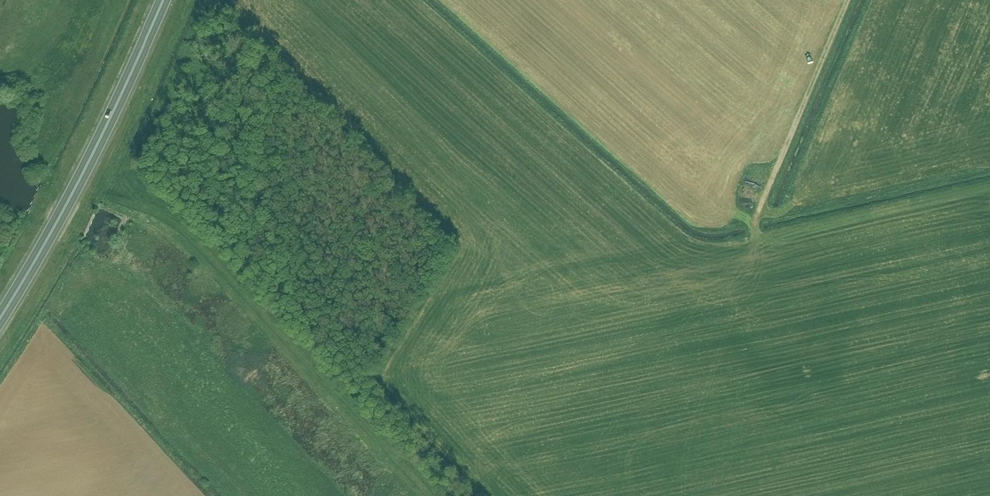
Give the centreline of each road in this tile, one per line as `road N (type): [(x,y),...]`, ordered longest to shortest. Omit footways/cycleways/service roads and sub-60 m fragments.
road 1 (trunk): [(0,314),(70,197),(164,0)]
road 2 (track): [(754,251),(755,222),(849,0)]

